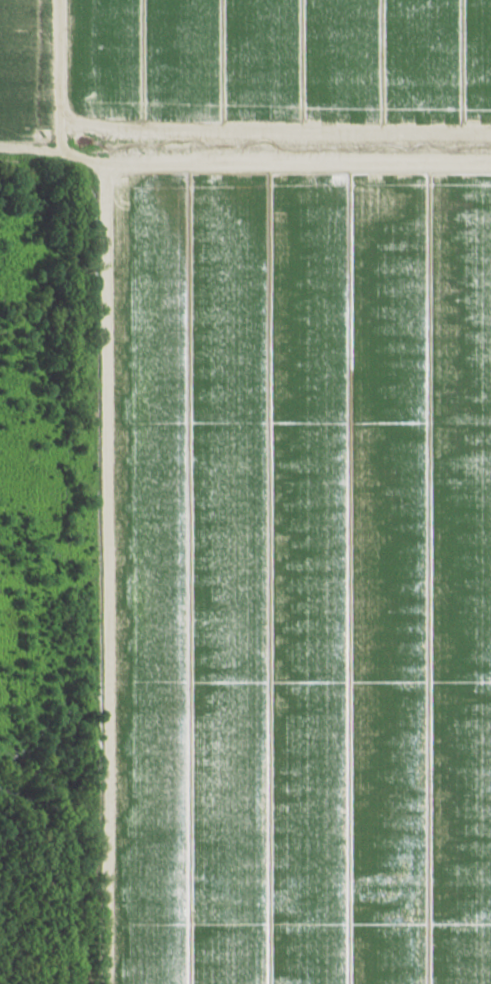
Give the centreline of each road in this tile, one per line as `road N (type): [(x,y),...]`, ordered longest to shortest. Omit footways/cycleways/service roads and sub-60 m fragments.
road 1 (residential): [(108,983),(107,154)]
road 2 (residential): [(0,154),(490,153)]

